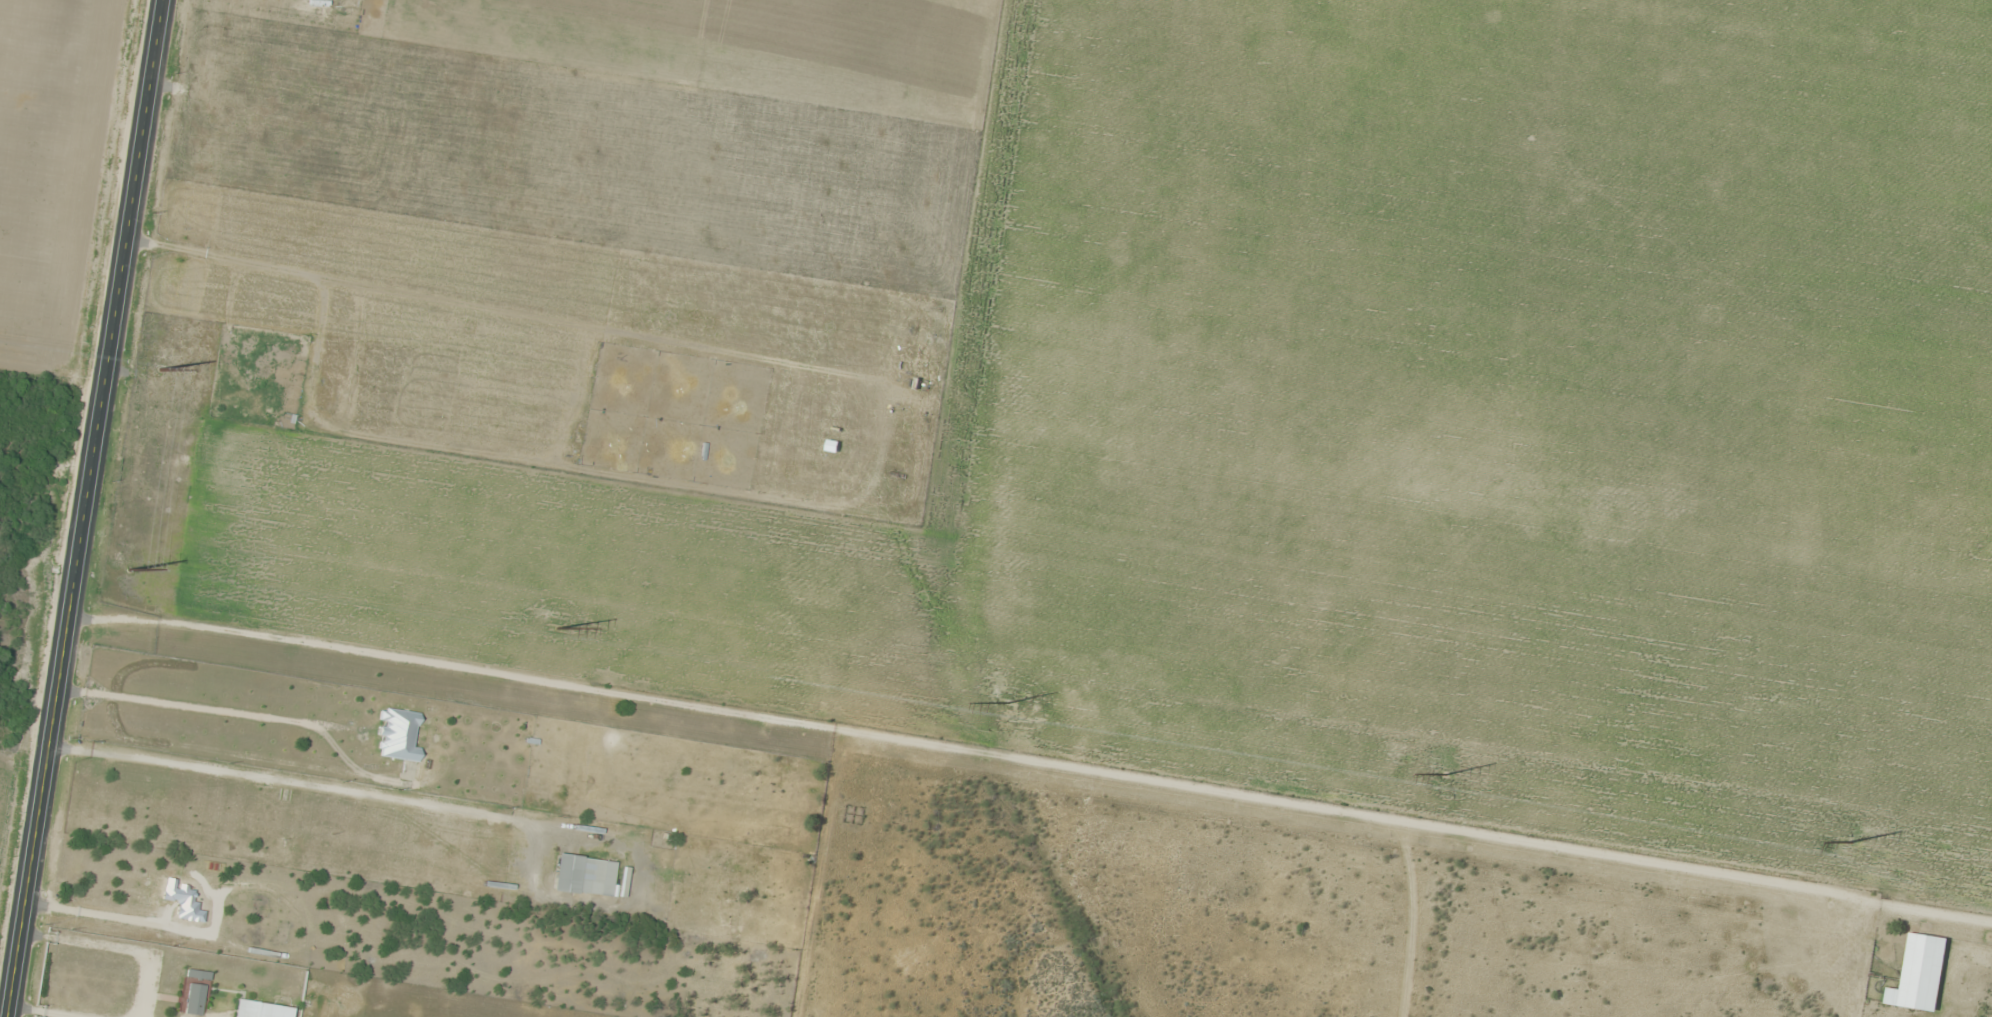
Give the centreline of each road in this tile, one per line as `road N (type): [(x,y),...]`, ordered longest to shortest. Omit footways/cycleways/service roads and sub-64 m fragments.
road 1 (residential): [(67,627),(1449,831),(1458,846),(1991,933)]
road 2 (secondary): [(8,1016),(162,0)]
road 3 (residential): [(1568,0),(1458,693),(1449,831)]

